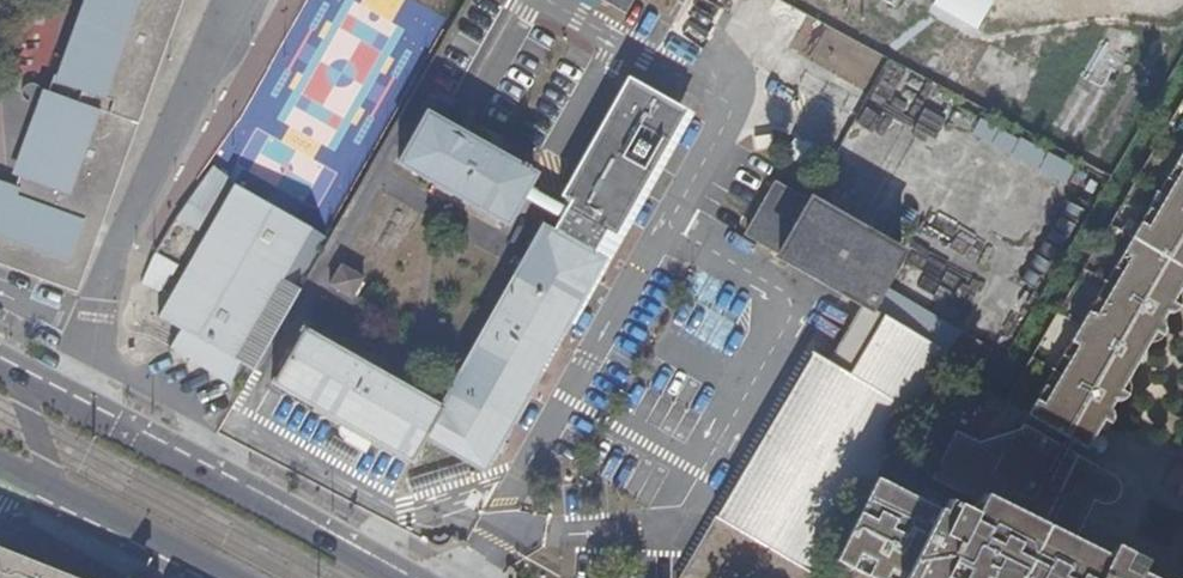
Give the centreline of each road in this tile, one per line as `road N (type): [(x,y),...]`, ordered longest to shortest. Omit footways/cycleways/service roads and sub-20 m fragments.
road 1 (primary): [(388,577),(23,384)]
road 2 (primary): [(53,486),(233,577)]

